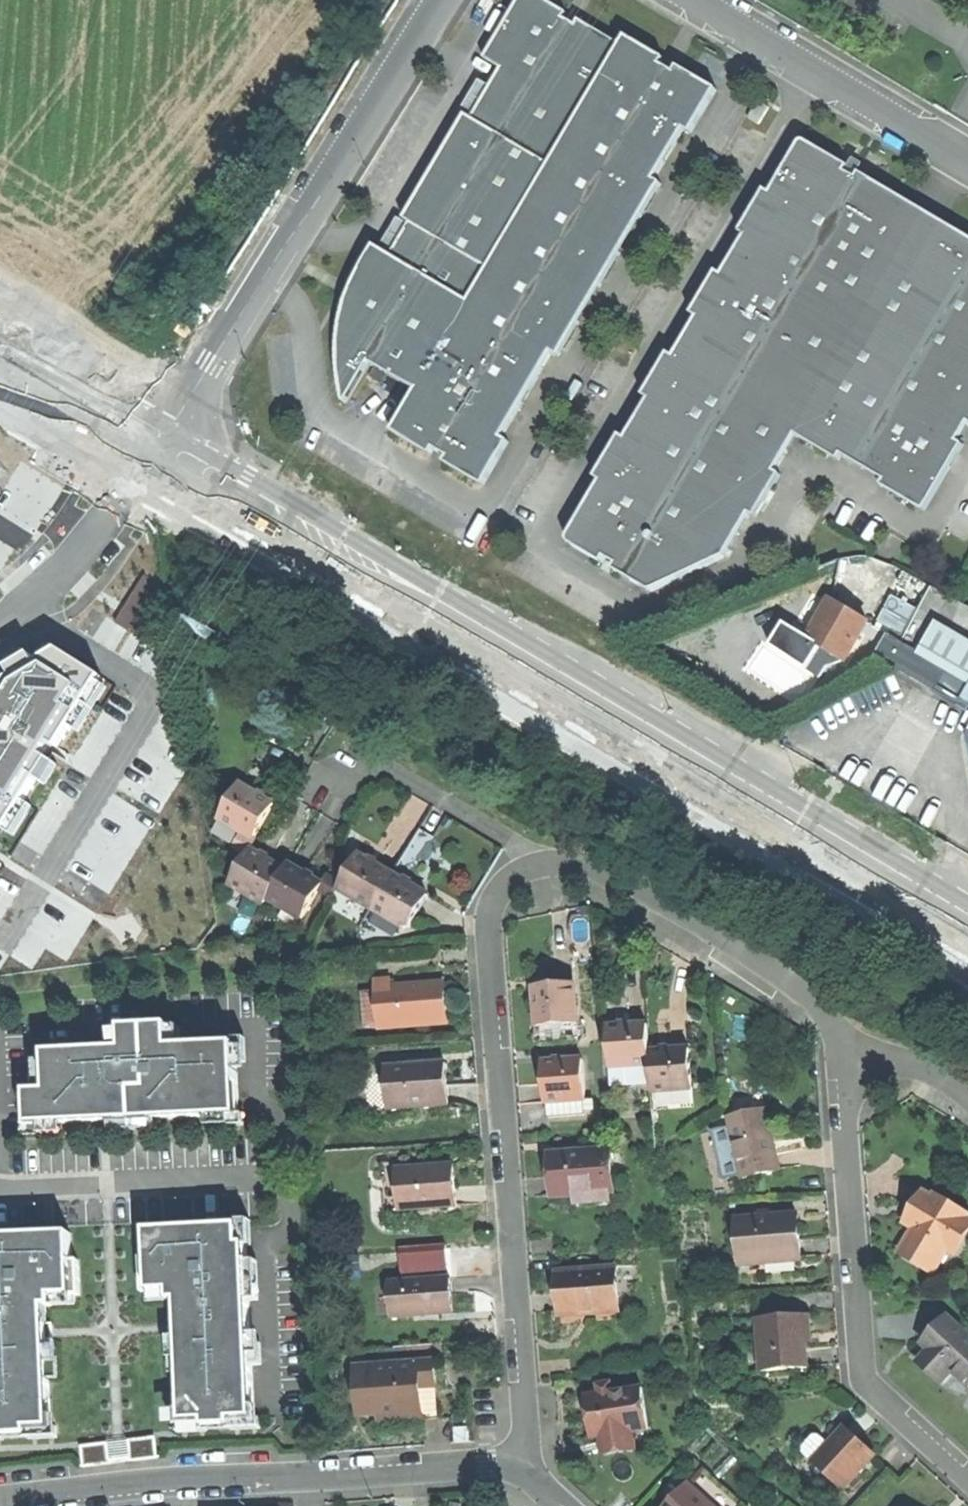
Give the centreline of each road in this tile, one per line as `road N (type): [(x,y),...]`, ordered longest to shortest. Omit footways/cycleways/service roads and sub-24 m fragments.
road 1 (primary): [(967,942),(153,458)]
road 2 (residential): [(547,862),(504,882),(487,920),(528,1461)]
road 3 (unclassified): [(439,0),(153,458)]
road 4 (residential): [(528,1461),(38,1495),(0,1505)]
road 5 (residential): [(855,1053),(845,1099),(863,1376),(967,1475)]
road 6 (residential): [(855,1053),(794,986),(595,868),(547,862)]
road 7 (unclassified): [(967,164),(691,0)]
road 8 (residential): [(547,862),(394,769),(345,776),(330,798)]
road 9 (track): [(0,277),(136,358),(209,363)]
road 10 (residential): [(153,458),(64,568),(0,619)]
road 11 (primary): [(153,458),(0,369)]
road 12 (residential): [(967,1097),(920,1065),(855,1053)]

